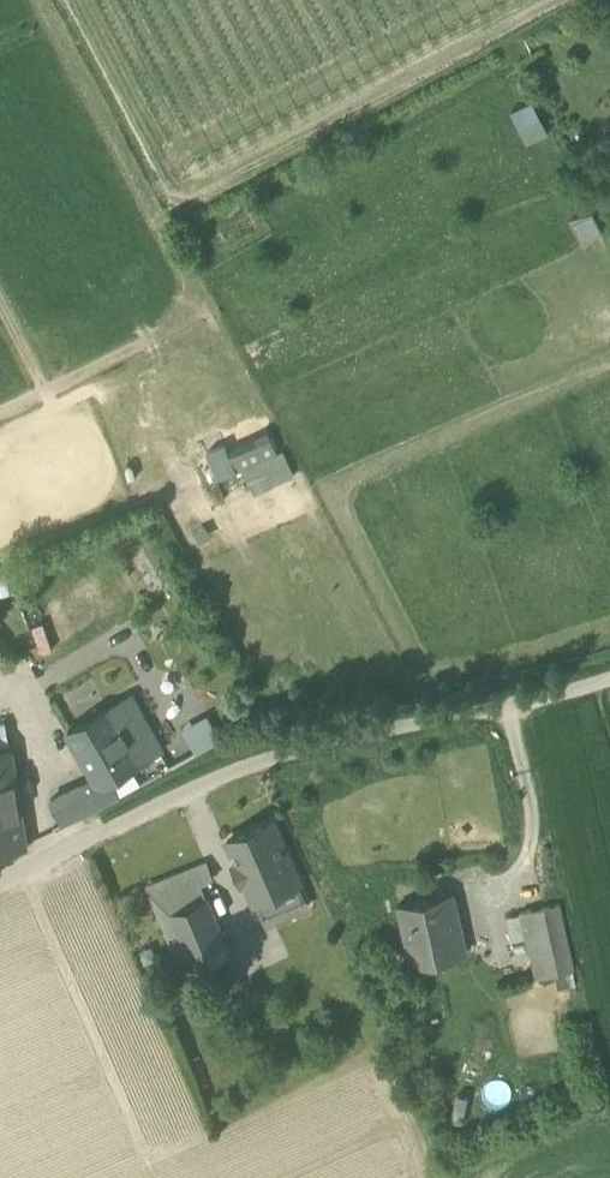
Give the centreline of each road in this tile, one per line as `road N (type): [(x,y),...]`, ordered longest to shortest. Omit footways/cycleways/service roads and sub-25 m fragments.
road 1 (unclassified): [(609,681),(246,764),(0,882)]

